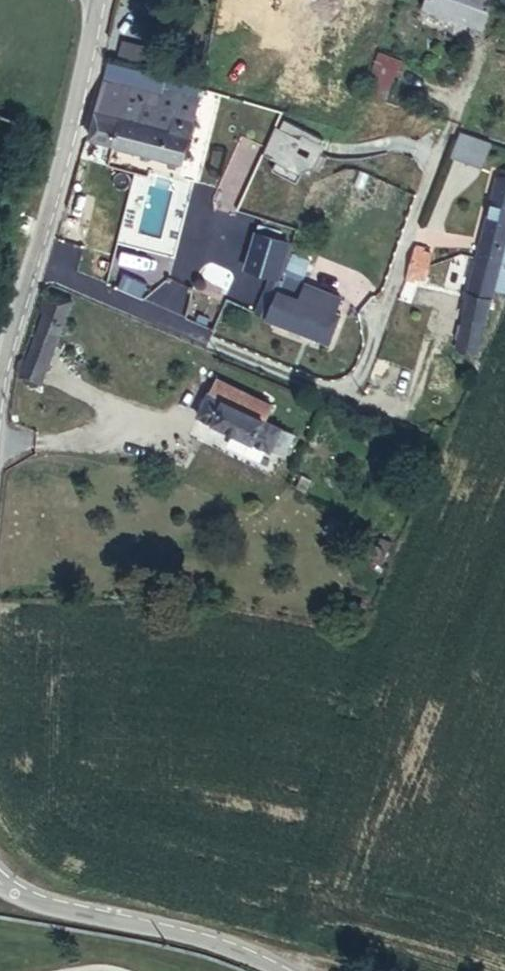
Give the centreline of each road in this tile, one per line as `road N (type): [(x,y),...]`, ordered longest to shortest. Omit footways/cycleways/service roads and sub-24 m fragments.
road 1 (residential): [(31,265),(363,394),(458,130)]
road 2 (unclassified): [(284,970),(250,952),(0,883)]
road 3 (unclassified): [(31,265),(70,146),(100,0)]
road 4 (unclassified): [(0,408),(31,265)]

